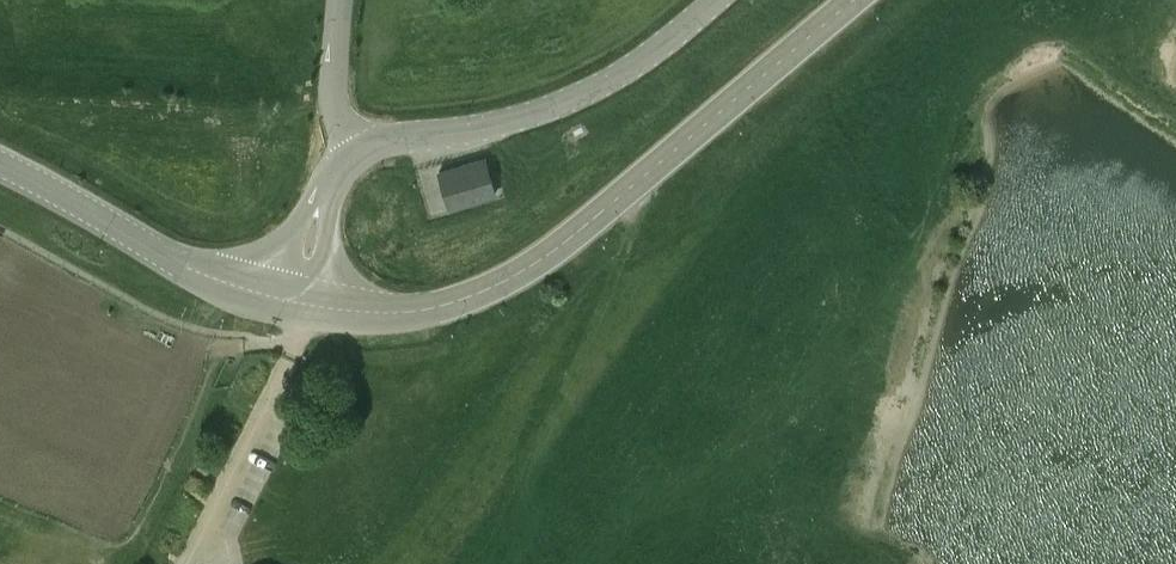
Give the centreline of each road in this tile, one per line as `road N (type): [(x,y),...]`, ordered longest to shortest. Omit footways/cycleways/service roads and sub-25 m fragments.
road 1 (primary): [(313,307),(378,316),(442,309),(530,265),(853,0)]
road 2 (secondary): [(352,155),(382,140),(486,125),(578,96),(659,47),(715,0)]
road 3 (primary): [(0,163),(182,267),(259,292)]
road 4 (secondary): [(352,155),(321,182),(259,292)]
road 5 (secondary): [(313,307),(352,155)]

